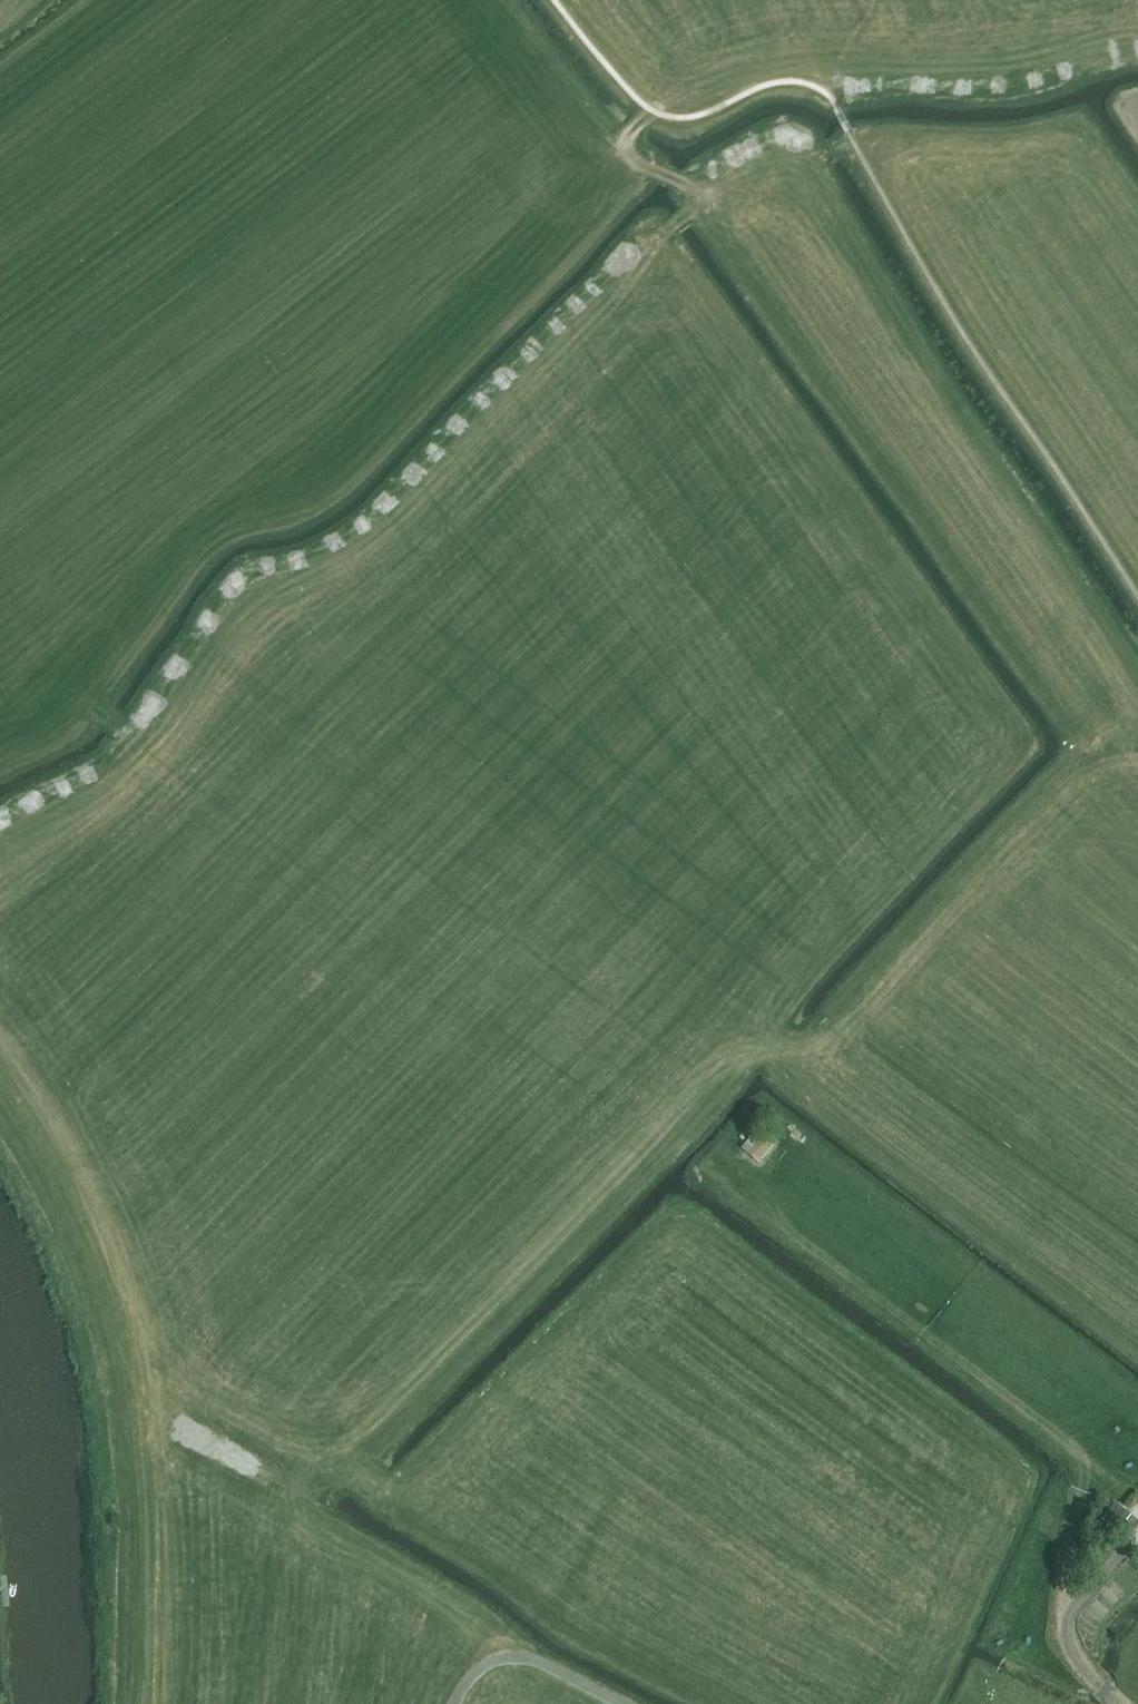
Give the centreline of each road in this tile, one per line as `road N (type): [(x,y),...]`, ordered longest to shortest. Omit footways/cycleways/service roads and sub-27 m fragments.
road 1 (track): [(1137,687),(974,454),(790,151),(767,153),(715,184),(691,185),(623,151),(624,138),(662,104),(764,61),(950,57),(1137,37)]
road 2 (residential): [(619,1703),(514,1657),(483,1667),(455,1703)]

